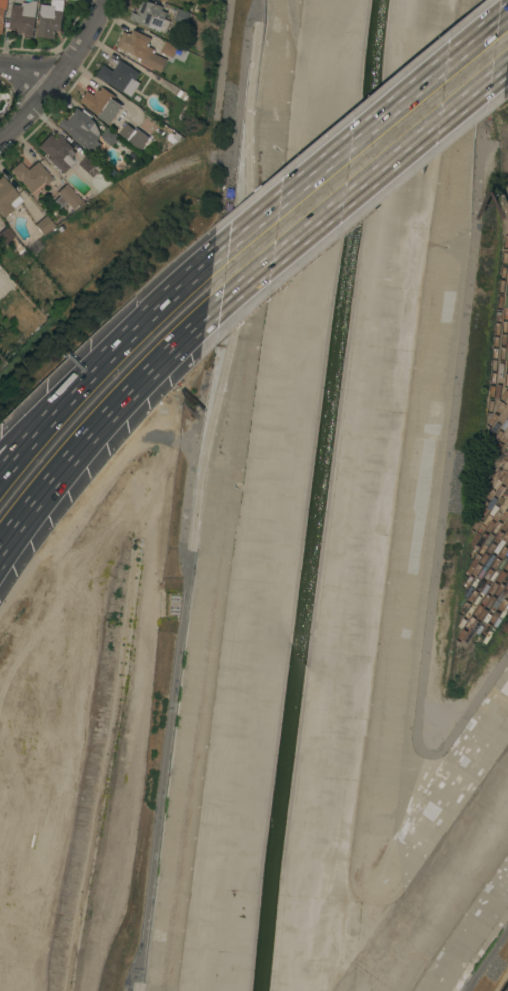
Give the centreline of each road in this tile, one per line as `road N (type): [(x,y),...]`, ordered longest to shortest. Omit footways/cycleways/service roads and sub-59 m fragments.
road 1 (motorway): [(503,22),(226,248)]
road 2 (motorway): [(223,299),(495,79)]
road 3 (motorway): [(0,544),(152,365),(223,299)]
road 4 (motorway): [(0,577),(128,392)]
road 5 (motorway): [(226,248),(76,387)]
road 6 (residential): [(105,0),(60,72),(0,132)]

